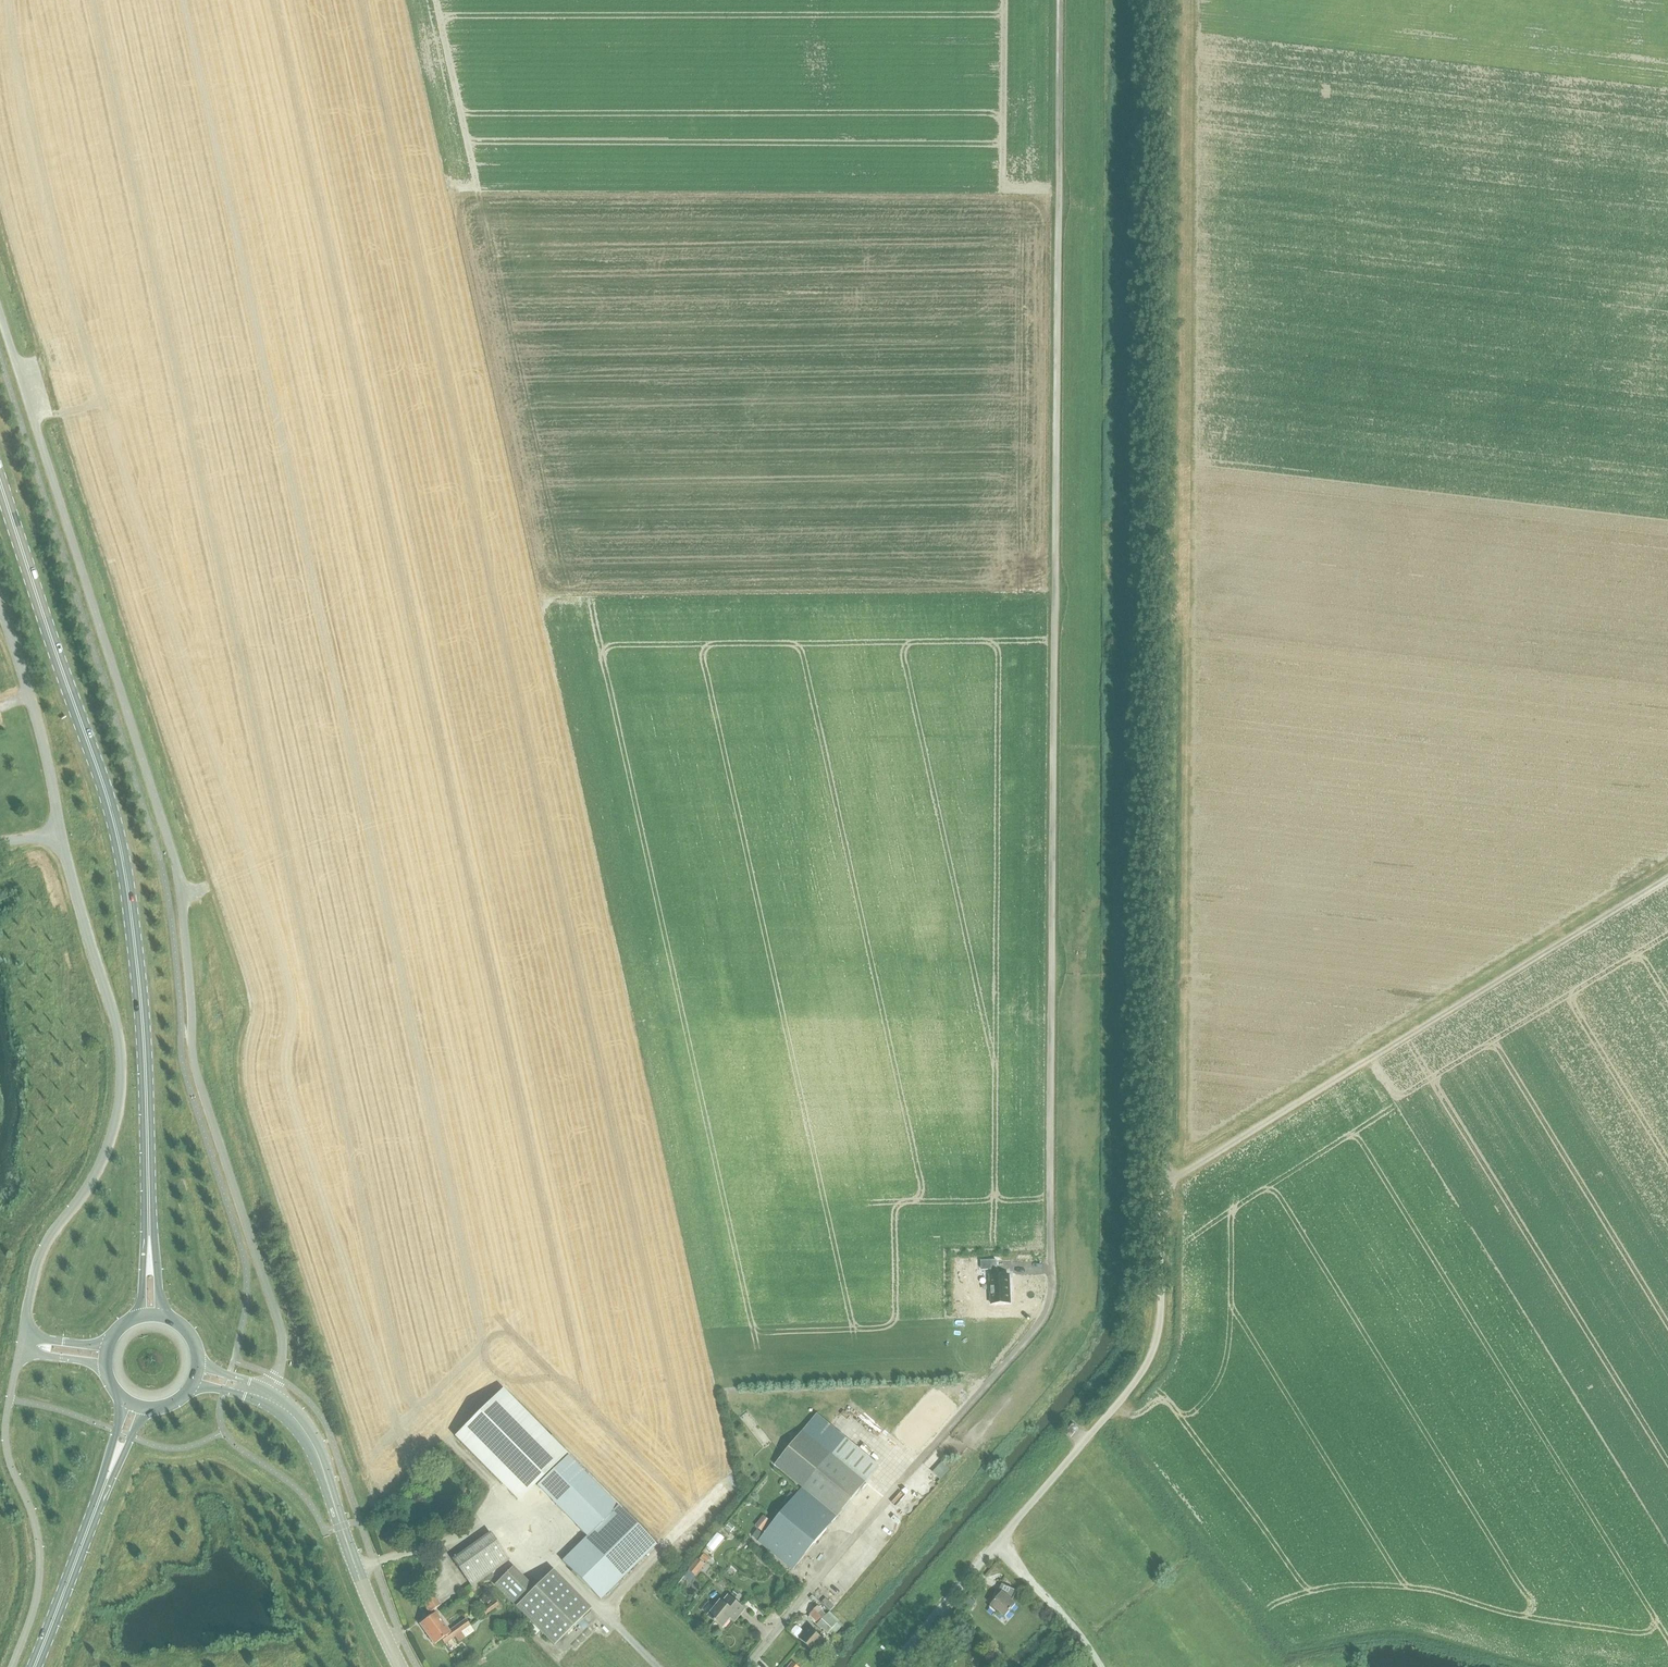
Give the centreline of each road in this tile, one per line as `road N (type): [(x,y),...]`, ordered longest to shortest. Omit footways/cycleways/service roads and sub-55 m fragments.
road 1 (residential): [(1060,0),(1052,1292),(1033,1334),(743,1666)]
road 2 (residential): [(892,1666),(1135,1382),(1158,1340),(1170,0)]
road 3 (unclassified): [(0,314),(177,863),(193,1061),(282,1335),(267,1398)]
road 4 (secondary): [(149,1233),(140,990),(120,847),(0,482)]
road 5 (unclassified): [(21,1345),(41,1253),(96,1171),(120,1091),(115,1018),(61,835)]
road 6 (unclassified): [(11,1666),(40,1572),(36,1529),(6,1446),(21,1345)]
road 7 (tertiary): [(401,1666),(315,1448),(297,1420),(267,1398)]
road 8 (unclassified): [(61,835),(0,606)]
road 9 (secondary): [(34,1666),(106,1482)]

